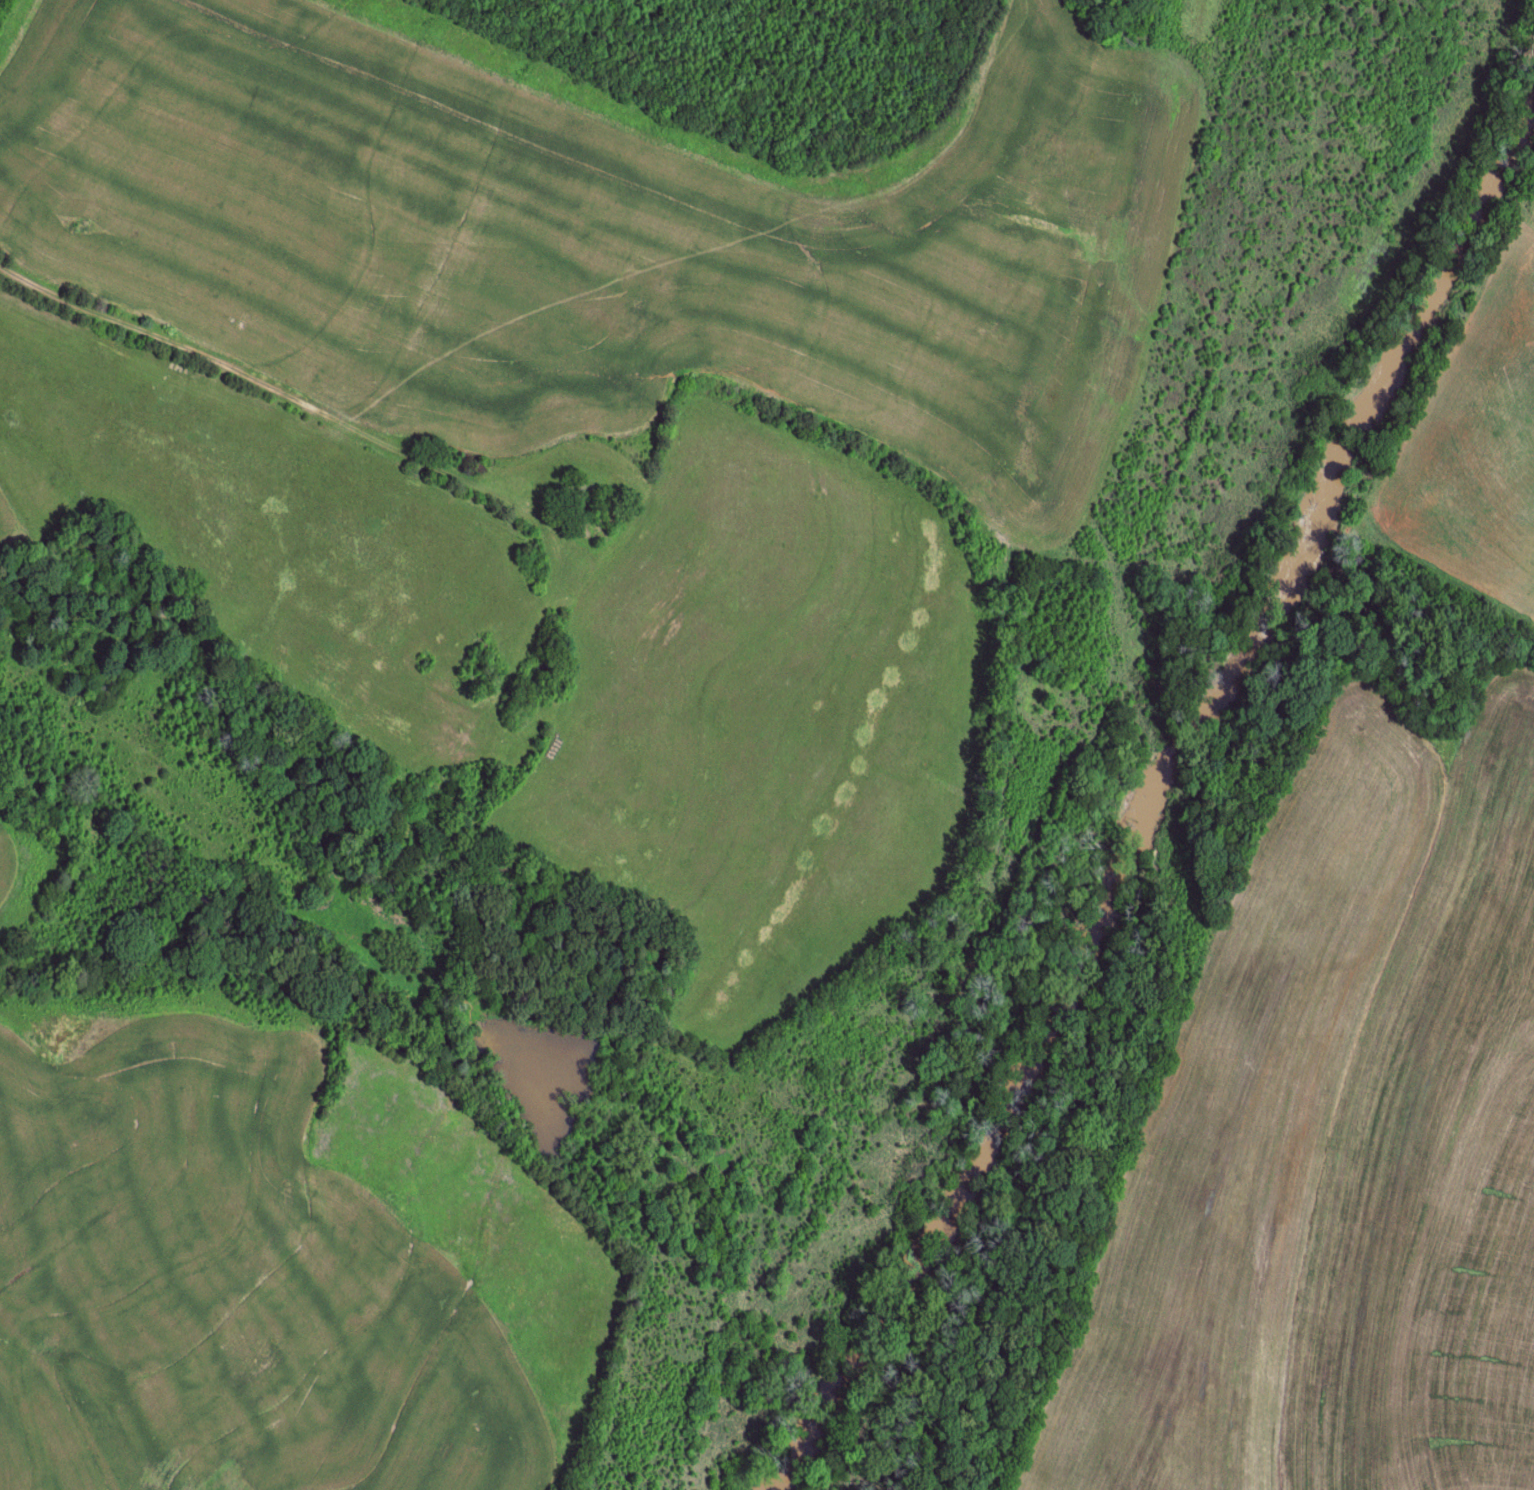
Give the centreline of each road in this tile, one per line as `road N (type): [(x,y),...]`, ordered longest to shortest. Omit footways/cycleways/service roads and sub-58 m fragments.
road 1 (residential): [(483,770),(505,683),(550,583),(532,537),(484,502),(0,284)]

